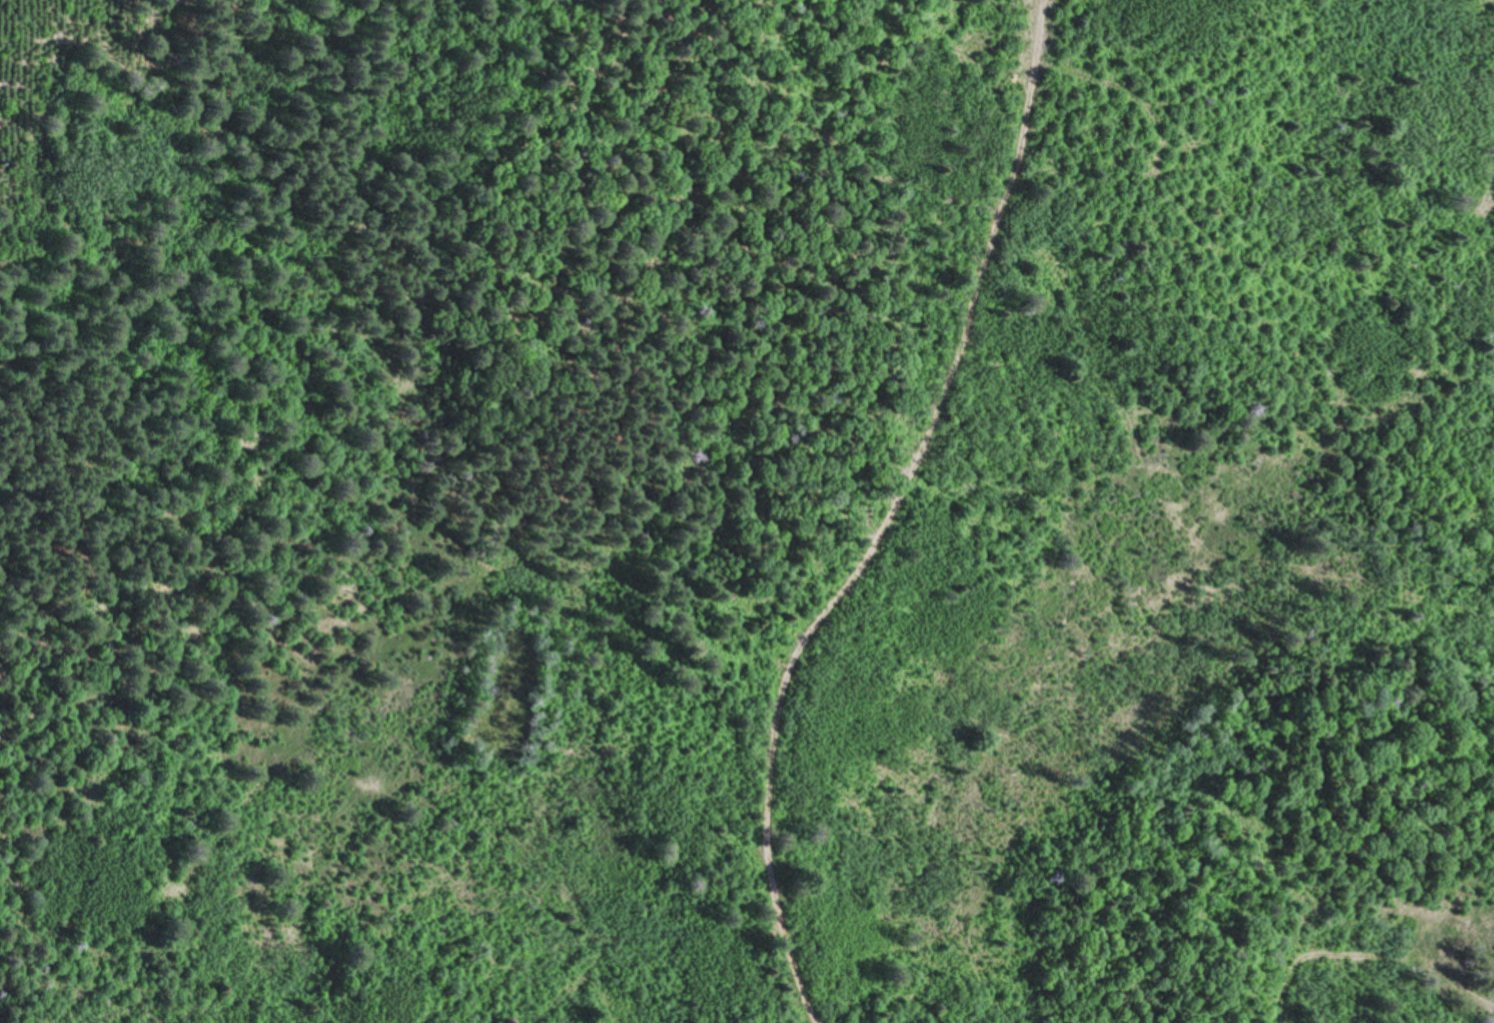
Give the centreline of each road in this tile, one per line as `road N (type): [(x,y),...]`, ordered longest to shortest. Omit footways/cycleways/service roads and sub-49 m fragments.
road 1 (track): [(1036,0),(1017,158),(940,411),(863,562),(790,656),(765,740),(766,877),(816,1022)]

